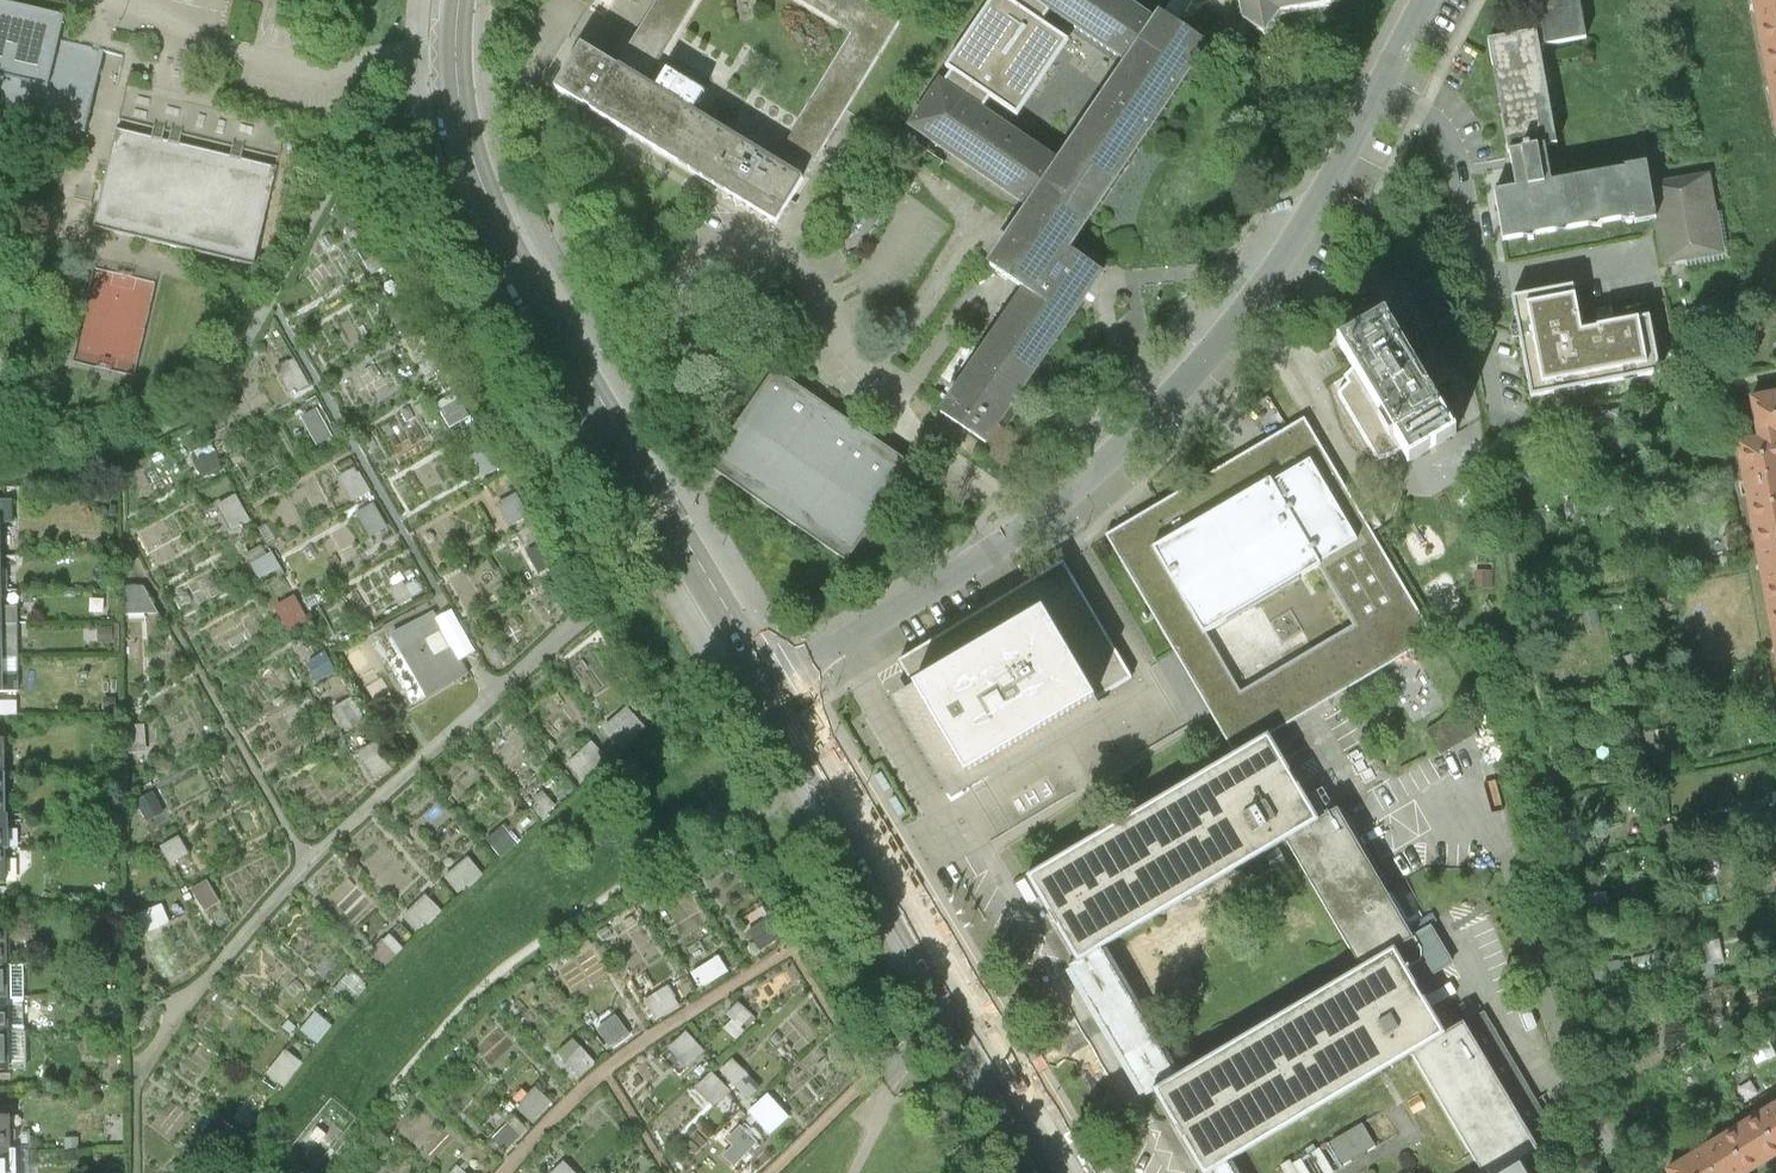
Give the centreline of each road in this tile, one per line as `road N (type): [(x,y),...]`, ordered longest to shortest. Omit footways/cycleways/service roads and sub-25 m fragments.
road 1 (residential): [(772,684),(1036,521),(1201,365),(1323,196),(1426,0)]
road 2 (secondary): [(772,684),(531,283),(481,180),(463,121),(459,0)]
road 3 (secondary): [(1061,1172),(772,684)]

